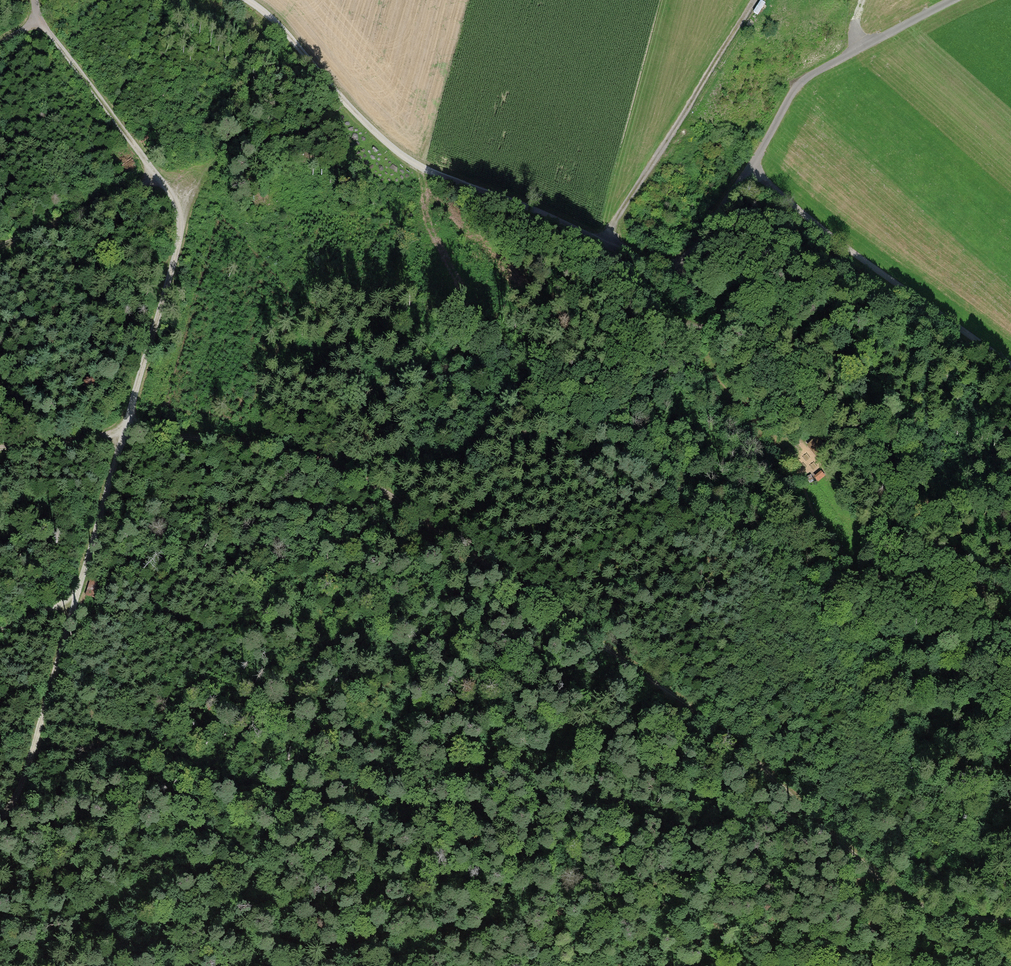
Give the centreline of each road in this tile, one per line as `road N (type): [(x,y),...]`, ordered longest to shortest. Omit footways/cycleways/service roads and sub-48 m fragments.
road 1 (track): [(0,446),(125,429),(327,461),(494,565),(704,715),(915,904),(1010,921)]
road 2 (track): [(251,0),(390,147),(441,176),(678,267),(811,380),(925,521),(969,598),(1010,649)]
road 3 (track): [(0,819),(21,780),(182,220),(175,192),(39,21),(34,0)]
road 4 (track): [(194,965),(478,928),(677,876),(888,884)]
road 5 (track): [(754,168),(1010,367)]
road 6 (track): [(605,244),(757,0)]
road 7 (track): [(954,0),(804,80),(754,168)]
road 8 (track): [(718,306),(707,320),(707,348),(801,439)]
road 9 (track): [(0,246),(162,180)]
road 10 (track): [(678,267),(754,168)]

